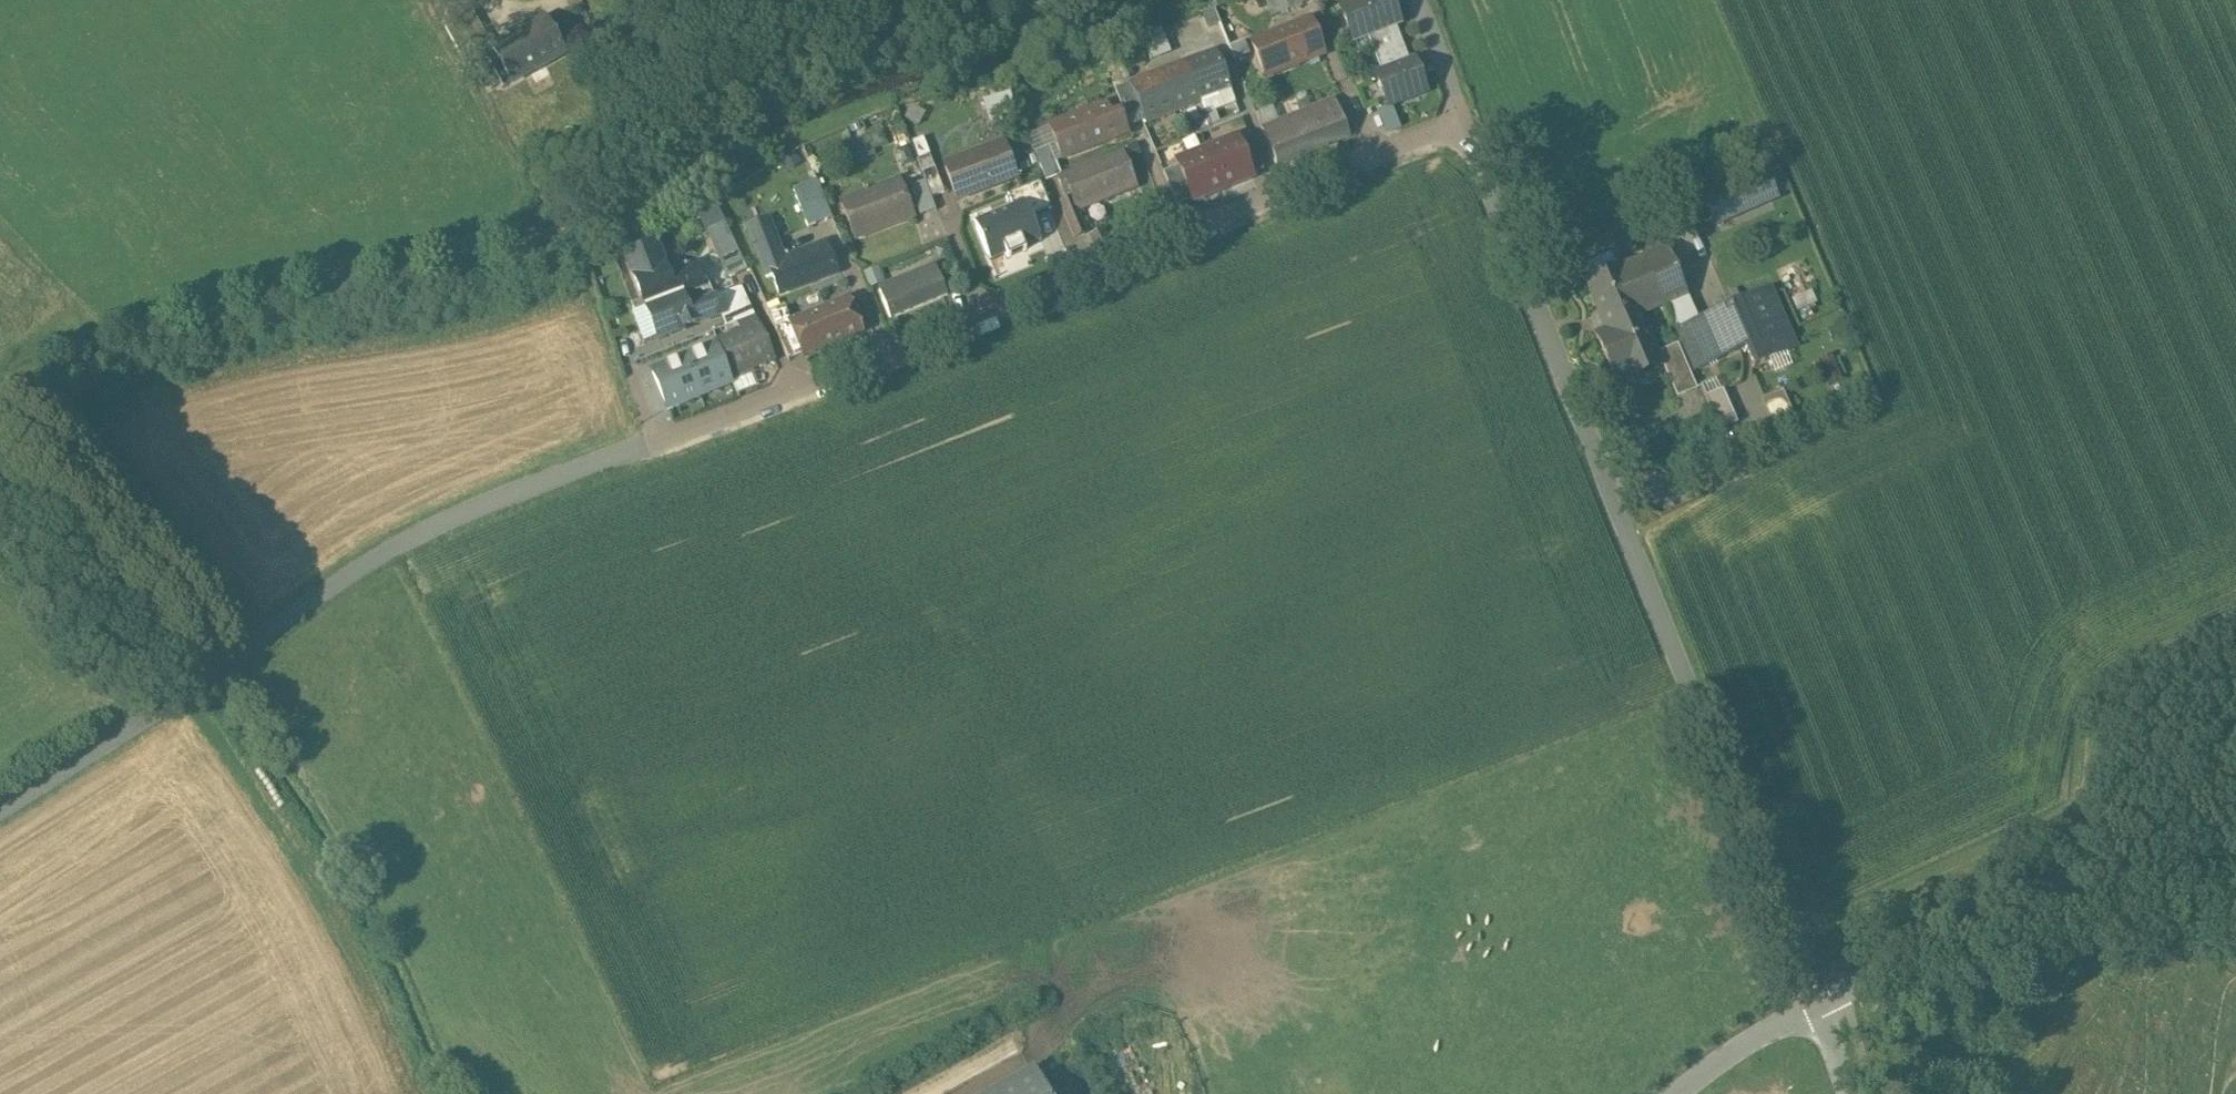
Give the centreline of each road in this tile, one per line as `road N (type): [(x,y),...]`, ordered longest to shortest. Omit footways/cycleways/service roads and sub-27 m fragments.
road 1 (residential): [(1463,118),(579,471)]
road 2 (unclassified): [(579,471),(430,530),(356,570),(0,808)]
road 3 (unclassified): [(1818,1003),(1616,524)]
road 4 (unclassified): [(1818,1003),(2235,808)]
road 5 (residential): [(1616,524),(1463,118)]
road 6 (unclassified): [(1818,1003),(1676,1093)]
road 7 (residential): [(1463,118),(1418,0)]

